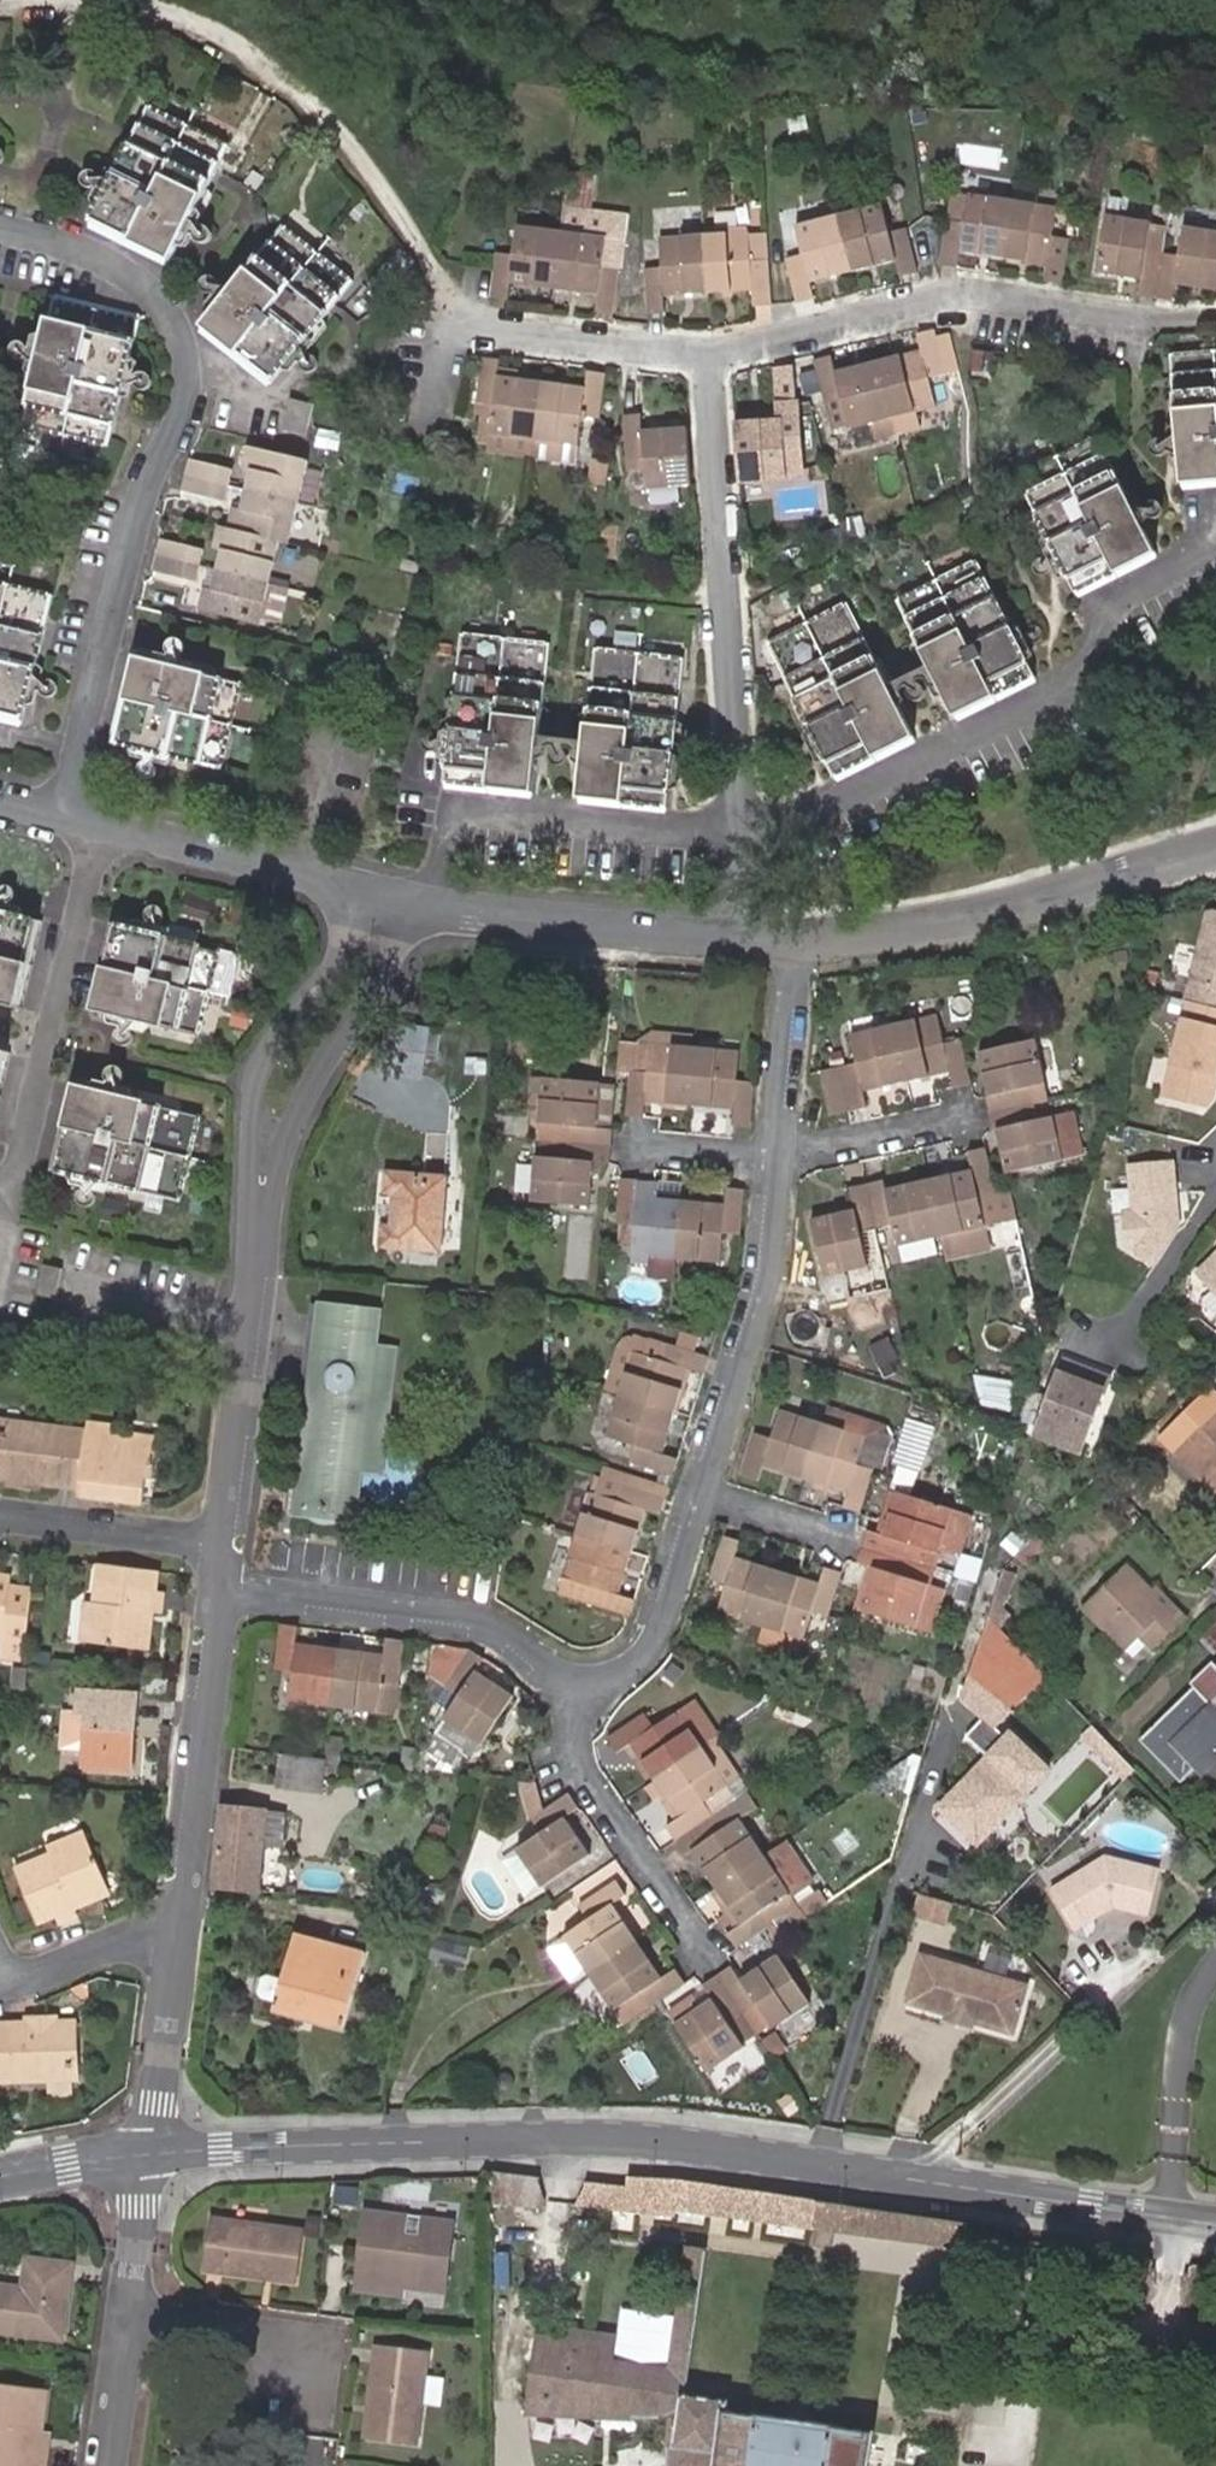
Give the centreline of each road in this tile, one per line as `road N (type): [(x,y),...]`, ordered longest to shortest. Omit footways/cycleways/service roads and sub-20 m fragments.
road 1 (tertiary): [(1215,2224),(613,2138),(145,2155)]
road 2 (track): [(447,316),(444,284),(420,233),(291,86),(149,15),(0,4)]
road 3 (residential): [(739,832),(825,805),(1072,678),(1130,590),(1215,532)]
road 4 (residential): [(707,353),(977,290),(1140,323),(1215,319)]
road 5 (residential): [(59,816),(152,477),(192,390),(189,342)]
road 6 (residential): [(739,832),(707,353)]
road 7 (residential): [(797,944),(957,921),(1215,847)]
road 8 (residential): [(359,889),(342,947),(268,1053),(260,1079),(259,1257)]
road 9 (residential): [(259,1257),(299,1108),(388,959),(410,900)]
road 10 (residential): [(443,908),(452,822),(462,812),(739,832)]
road 11 (residential): [(221,1591),(479,1625),(574,1676)]
road 12 (residential): [(0,1177),(15,1161),(94,827)]
road 13 (residential): [(780,1162),(760,1282),(696,1493)]
road 14 (residential): [(185,1919),(221,1591)]
road 15 (residential): [(574,1676),(567,1747),(702,1955)]
road 16 (residential): [(741,943),(443,908)]
road 17 (residential): [(224,1544),(259,1257)]
road 18 (residential): [(359,889),(94,827)]
road 19 (residential): [(707,353),(447,316)]
road 20 (residential): [(145,2155),(185,1919)]
road 21 (residential): [(696,1493),(639,1650),(611,1670),(574,1676)]
road 22 (residential): [(189,342),(153,291),(92,256),(0,227)]
road 23 (residential): [(224,1544),(0,1515)]
road 24 (residential): [(797,944),(780,1162)]
road 25 (residential): [(185,1919),(50,1974),(25,1980),(2,1972)]
road 26 (residential): [(970,1119),(780,1162)]
road 27 (residential): [(1215,1190),(1109,1347)]
road 28 (residential): [(127,2324),(242,2341),(293,2376)]
road 29 (residential): [(145,2155),(127,2324)]
road 30 (residential): [(696,1493),(845,1543)]
road 31 (residential): [(780,1162),(629,1150)]
road 32 (tertiary): [(145,2155),(0,2176)]
road 33 (residential): [(127,2324),(106,2465)]

